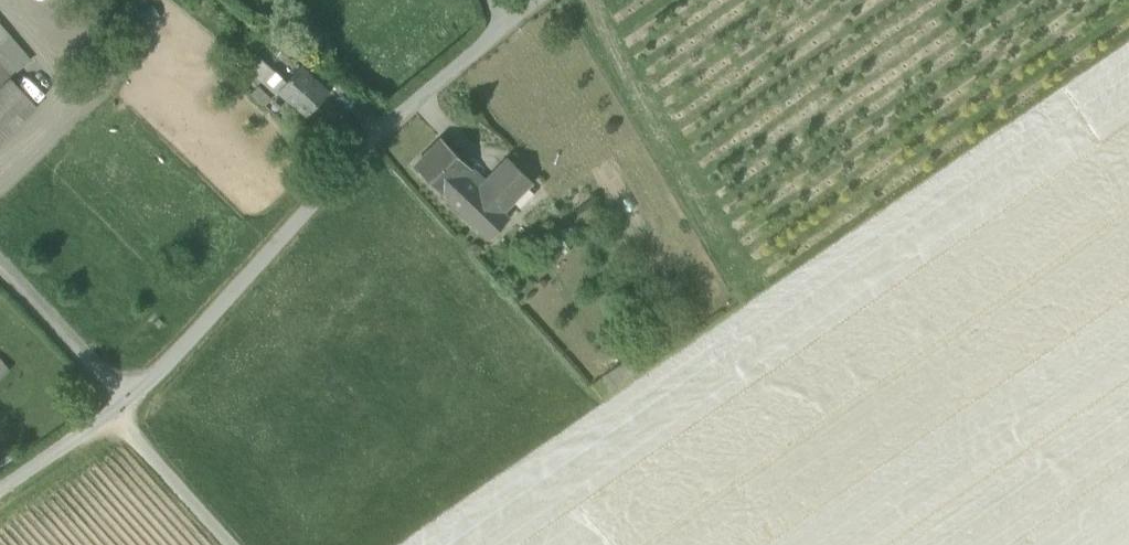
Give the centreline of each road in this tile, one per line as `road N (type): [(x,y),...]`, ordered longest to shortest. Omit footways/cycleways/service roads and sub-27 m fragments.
road 1 (unclassified): [(0,487),(168,370),(380,129),(515,15)]
road 2 (track): [(118,410),(0,272)]
road 3 (track): [(118,410),(133,437),(231,544)]

